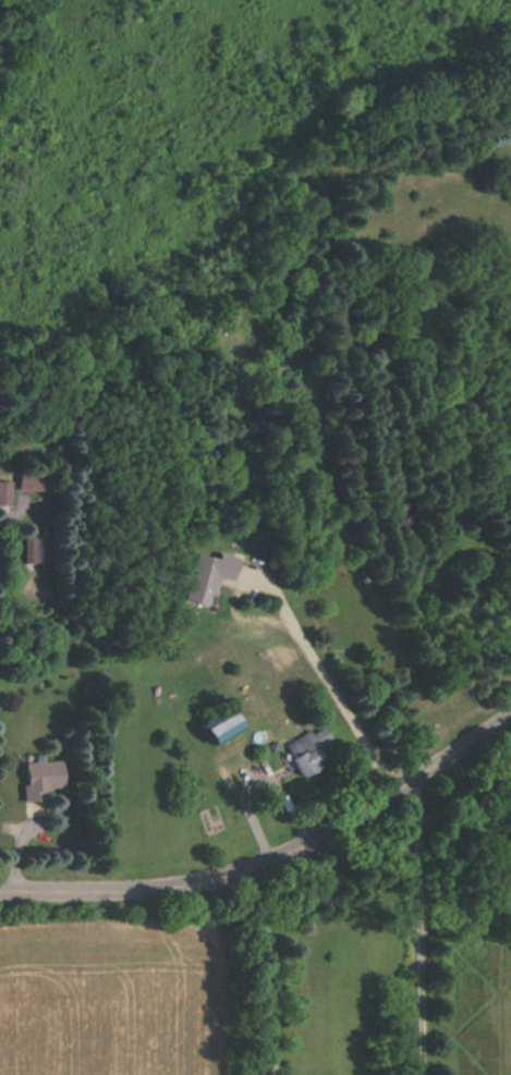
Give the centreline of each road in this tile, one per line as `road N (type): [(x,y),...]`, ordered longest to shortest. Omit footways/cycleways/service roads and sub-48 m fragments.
road 1 (tertiary): [(510,718),(337,832),(240,878),(144,894),(0,893)]

